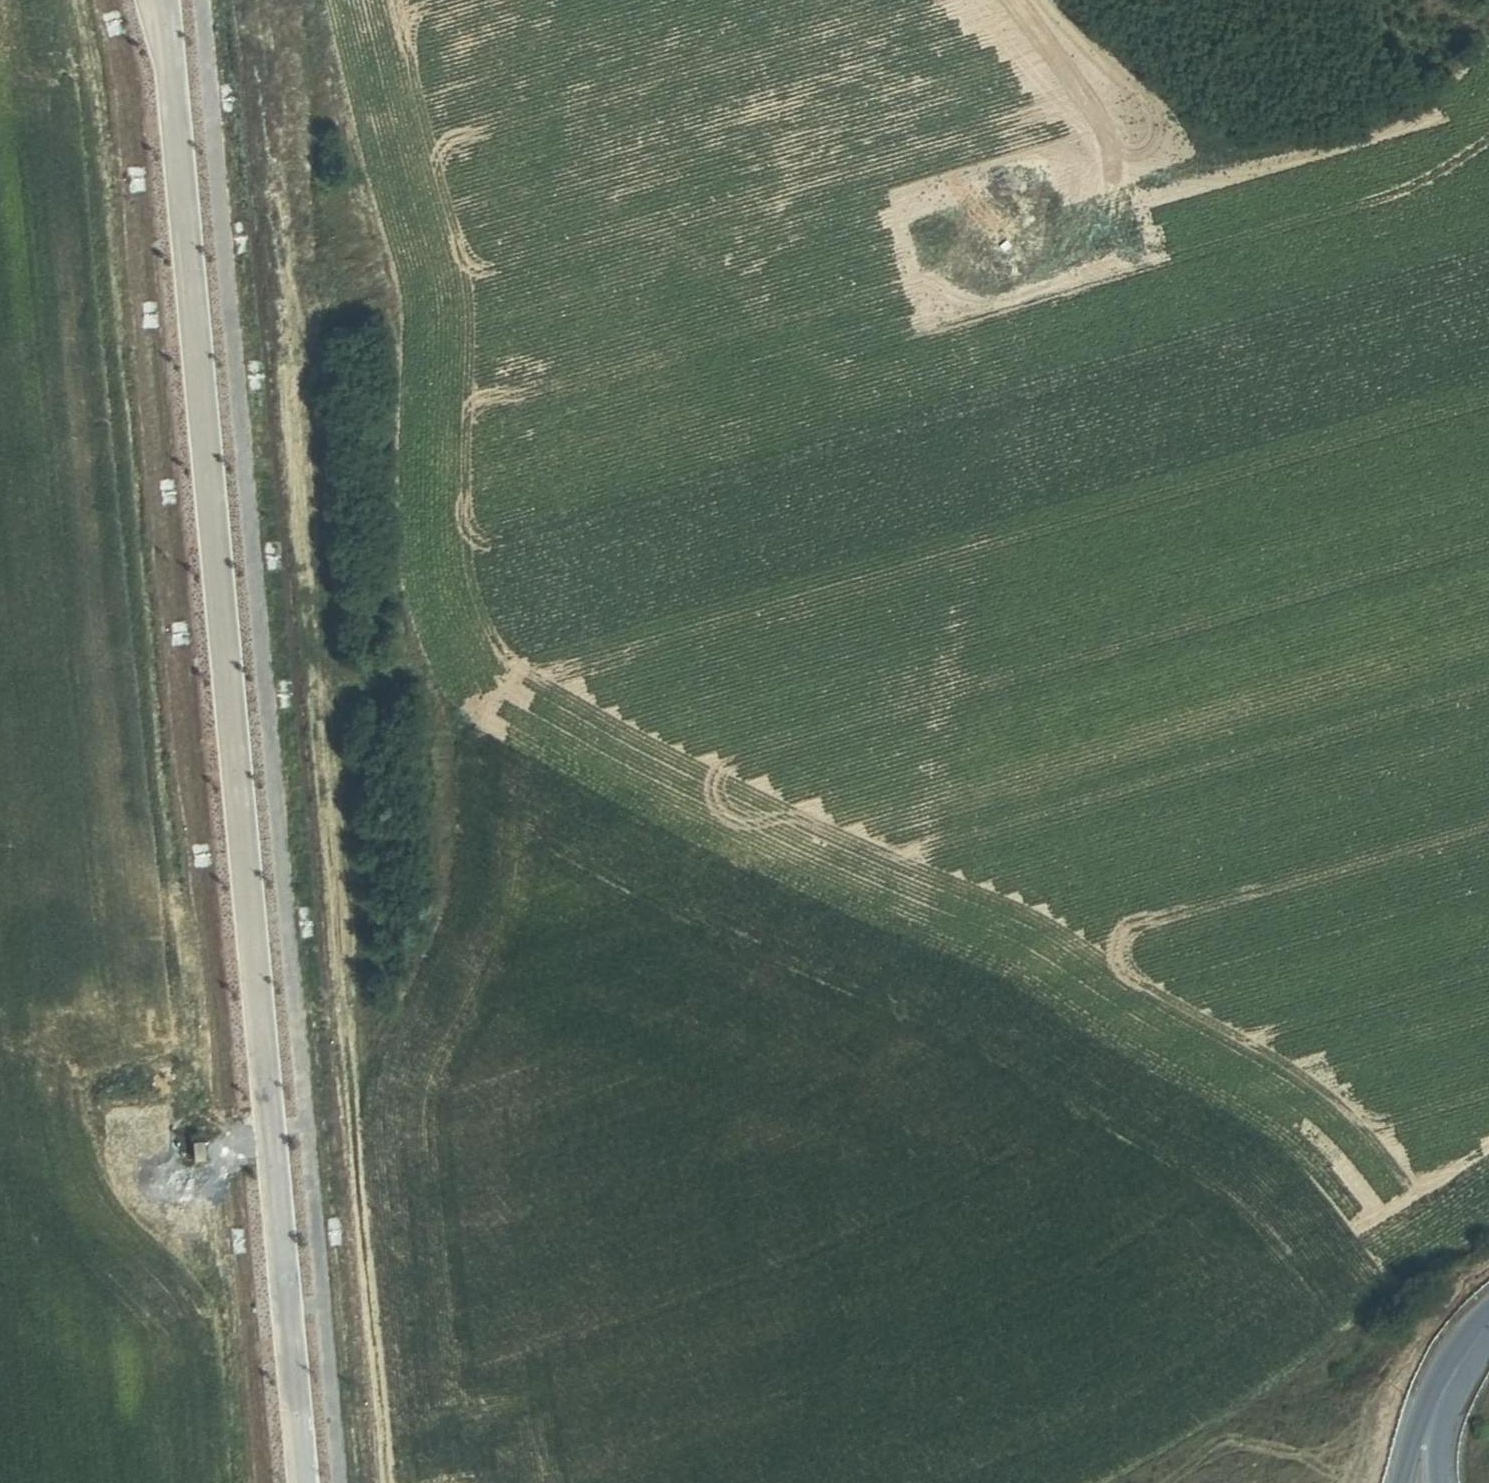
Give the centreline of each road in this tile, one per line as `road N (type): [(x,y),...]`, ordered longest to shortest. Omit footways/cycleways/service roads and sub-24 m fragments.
road 1 (unclassified): [(304,1482),(170,62),(154,0)]
road 2 (tertiary): [(1488,1321),(1462,1357),(1425,1433)]

